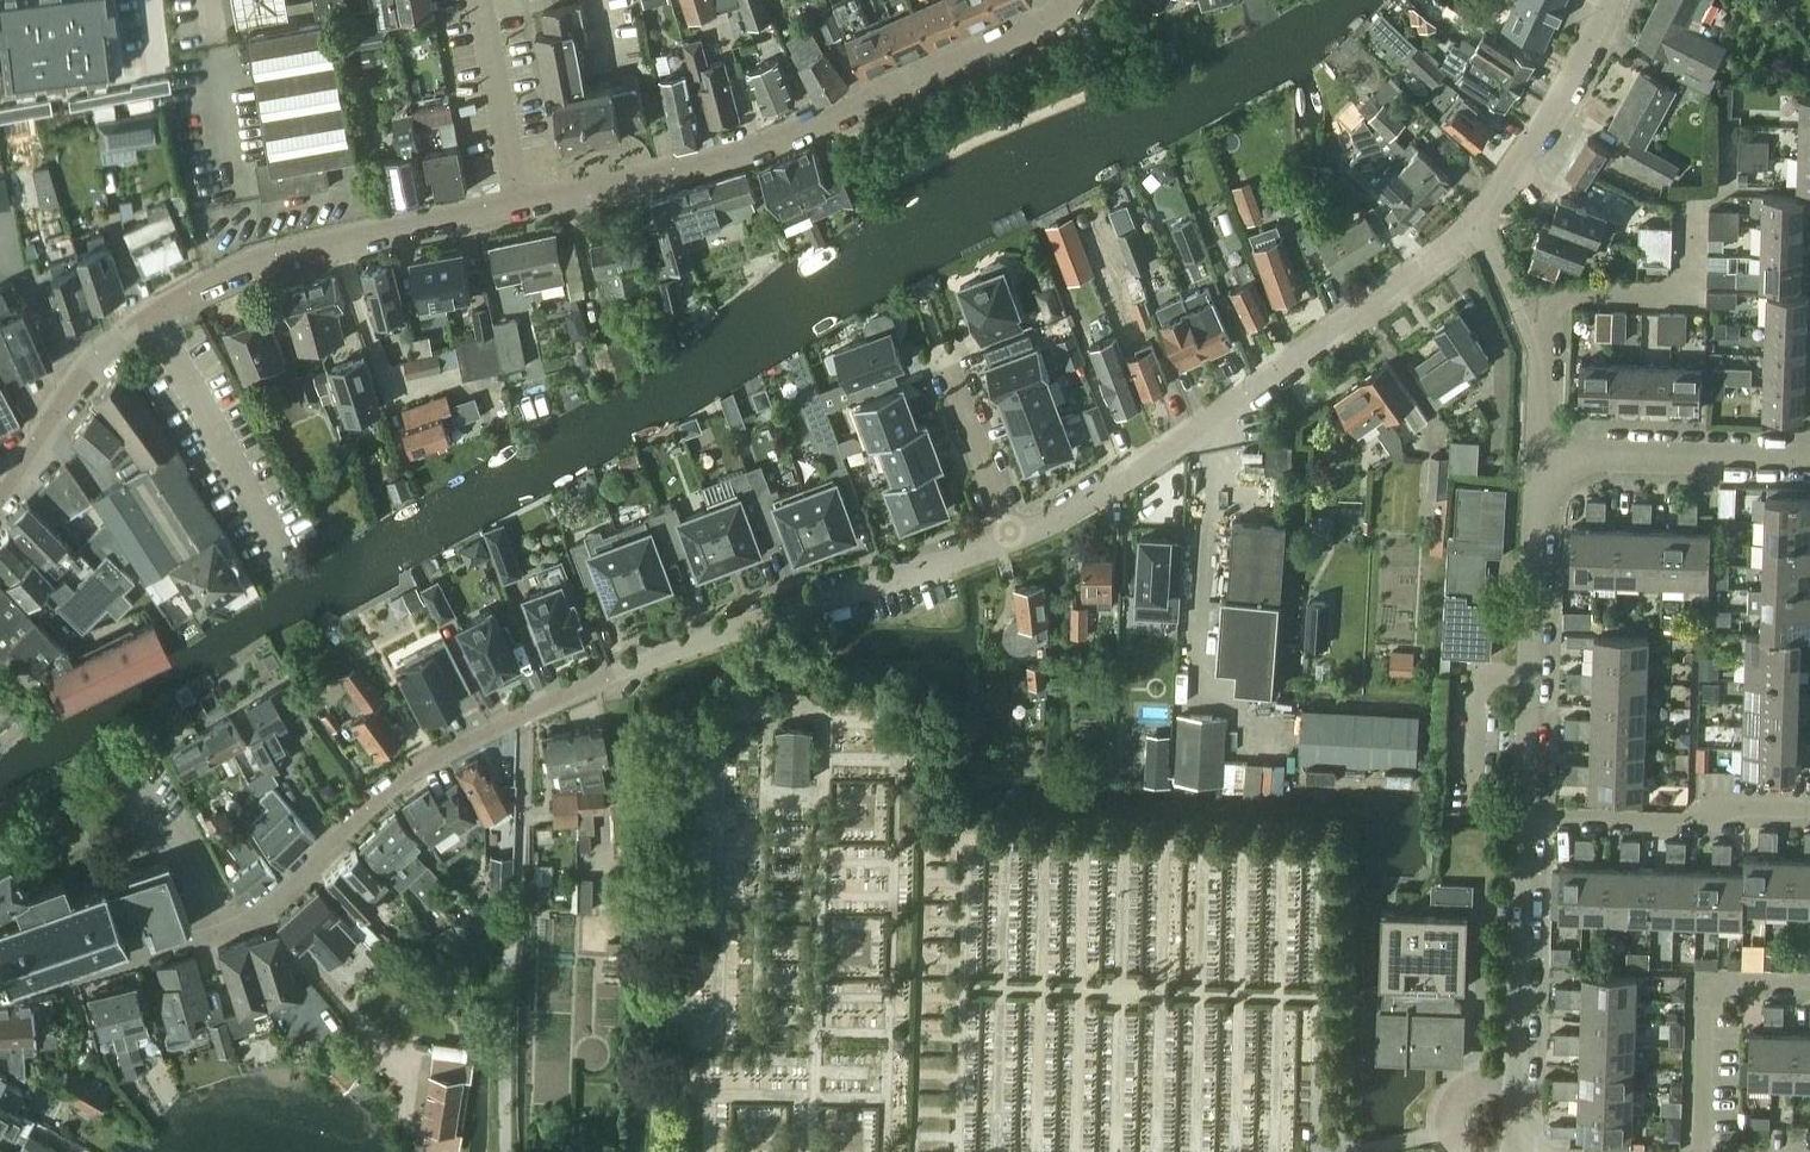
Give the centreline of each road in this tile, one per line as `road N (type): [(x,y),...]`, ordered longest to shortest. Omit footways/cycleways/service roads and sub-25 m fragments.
road 1 (residential): [(517,210),(637,184),(817,125),(1036,32),(1076,0)]
road 2 (residential): [(1013,540),(1127,489),(1413,275),(1473,220)]
road 3 (residential): [(526,713),(788,612),(1013,540)]
road 4 (residential): [(149,323),(254,266),(517,210)]
road 5 (unclassified): [(231,933),(422,767),(526,713)]
road 6 (residential): [(1528,817),(1541,455)]
road 7 (residential): [(1516,1151),(1528,817)]
road 8 (residential): [(1528,817),(1695,824),(1714,812),(1809,815)]
road 9 (residential): [(1699,1151),(1704,982),(1809,984)]
road 10 (residential): [(1809,463),(1541,455)]
road 11 (residential): [(1473,220),(1557,103),(1610,0)]
road 12 (unclassified): [(275,546),(149,323)]
road 13 (residential): [(1541,455),(1546,377),(1473,220)]
road 14 (residential): [(0,1000),(231,933)]
road 15 (residential): [(0,503),(79,381),(149,323)]
road 16 (residential): [(517,210),(479,0)]
road 17 (residential): [(1013,540),(950,370)]

